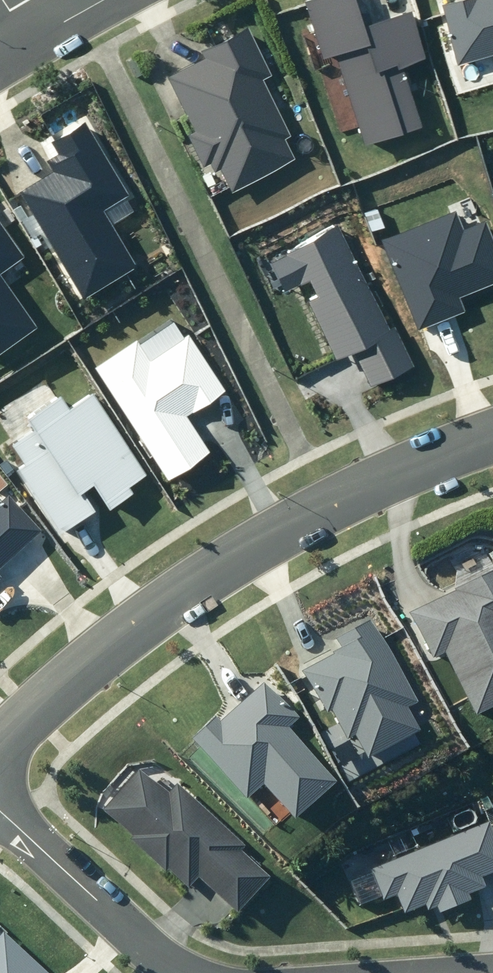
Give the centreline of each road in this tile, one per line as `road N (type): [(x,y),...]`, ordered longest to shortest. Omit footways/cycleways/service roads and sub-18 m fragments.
road 1 (tertiary): [(492,431),(325,502),(207,571),(88,663),(0,750)]
road 2 (residential): [(0,812),(152,948),(193,972)]

